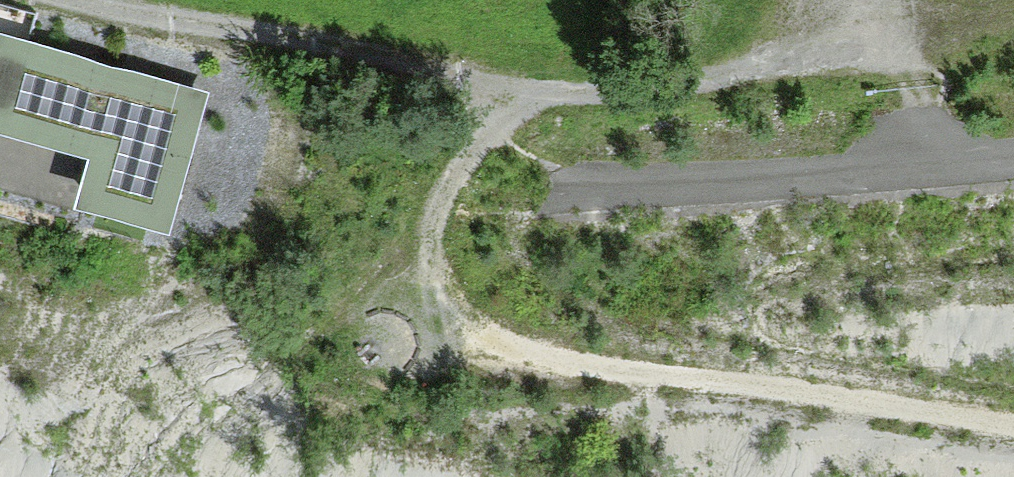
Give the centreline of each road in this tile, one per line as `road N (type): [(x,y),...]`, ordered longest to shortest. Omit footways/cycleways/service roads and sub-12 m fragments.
road 1 (track): [(89,0),(183,26),(377,51),(538,93),(760,76),(838,57),(892,58),(907,72),(919,164)]
road 2 (track): [(538,93),(449,174),(427,219),(419,273),(434,309),(462,332),(714,391),(1013,427)]
road 3 (track): [(559,192),(1013,155)]

